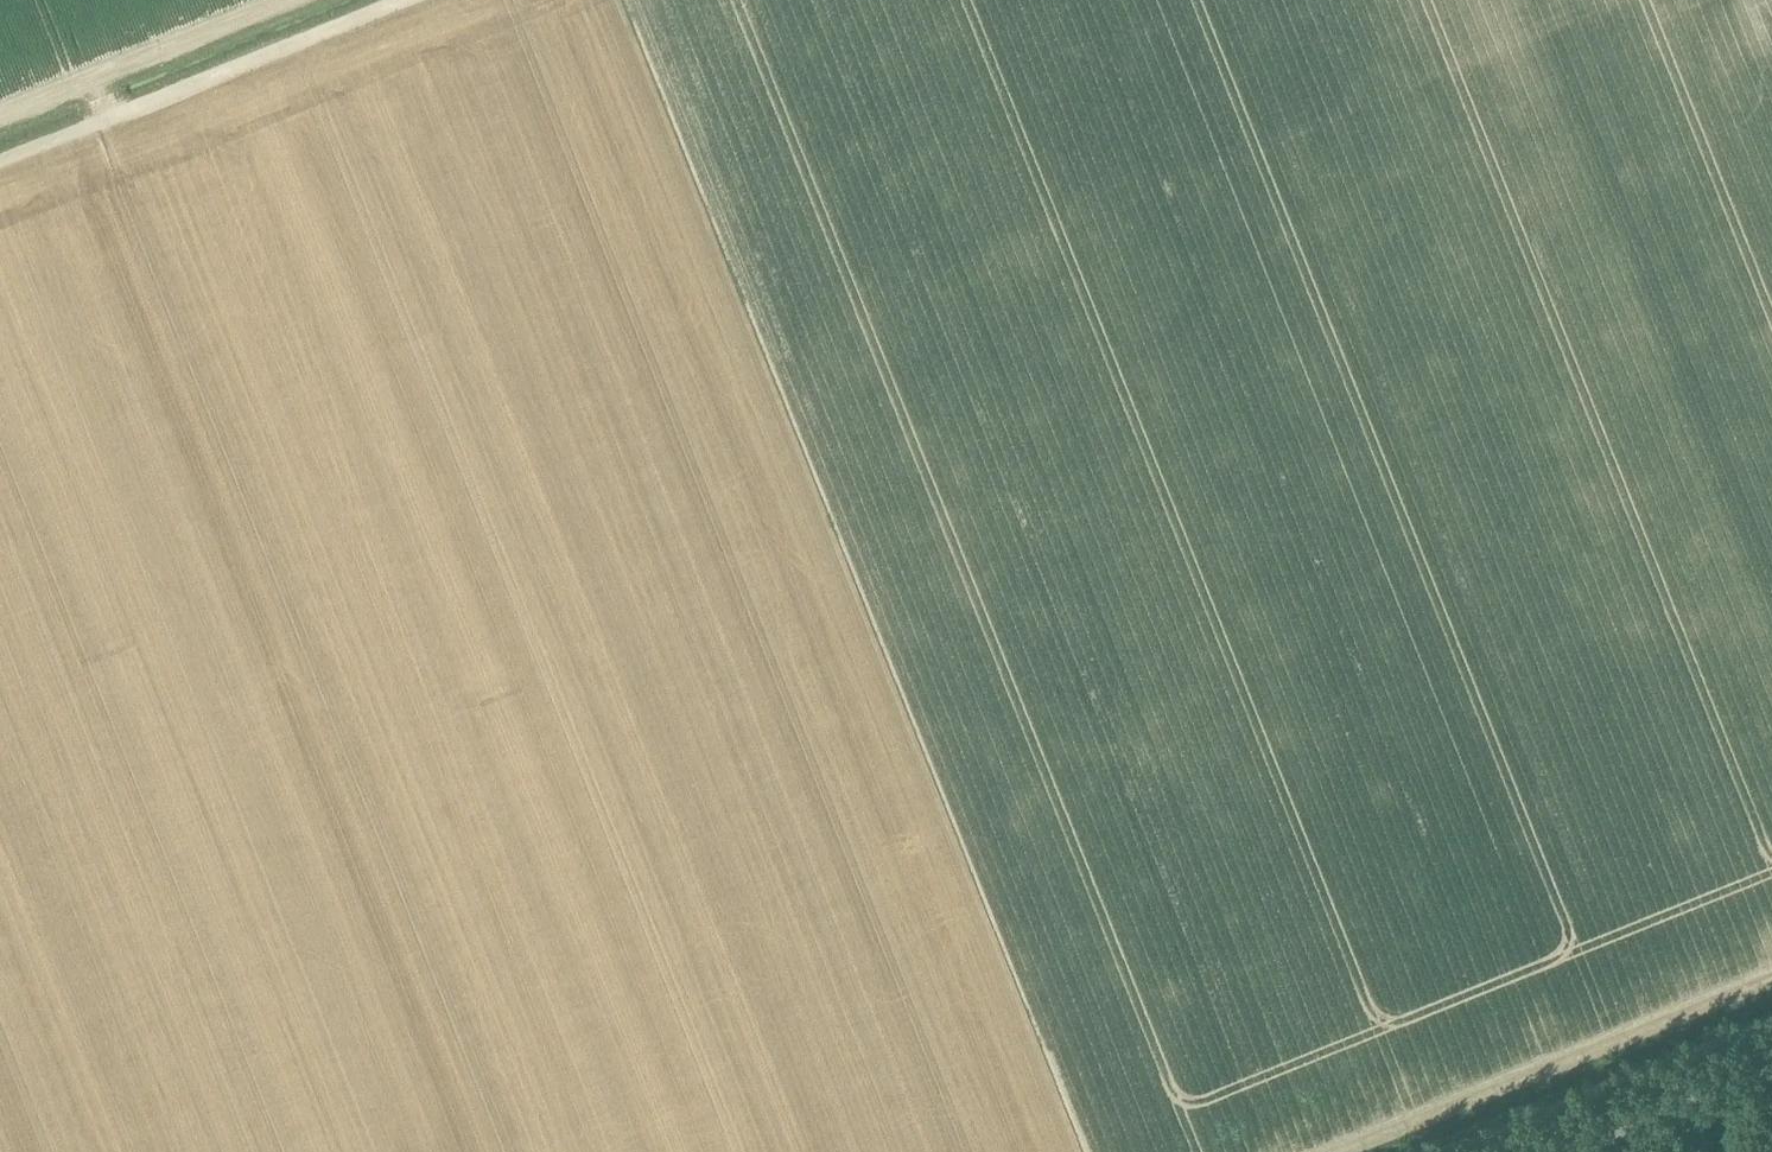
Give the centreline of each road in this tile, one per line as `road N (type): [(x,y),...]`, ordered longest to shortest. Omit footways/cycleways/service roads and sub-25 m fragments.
road 1 (unclassified): [(1550,1151),(1771,1063)]

